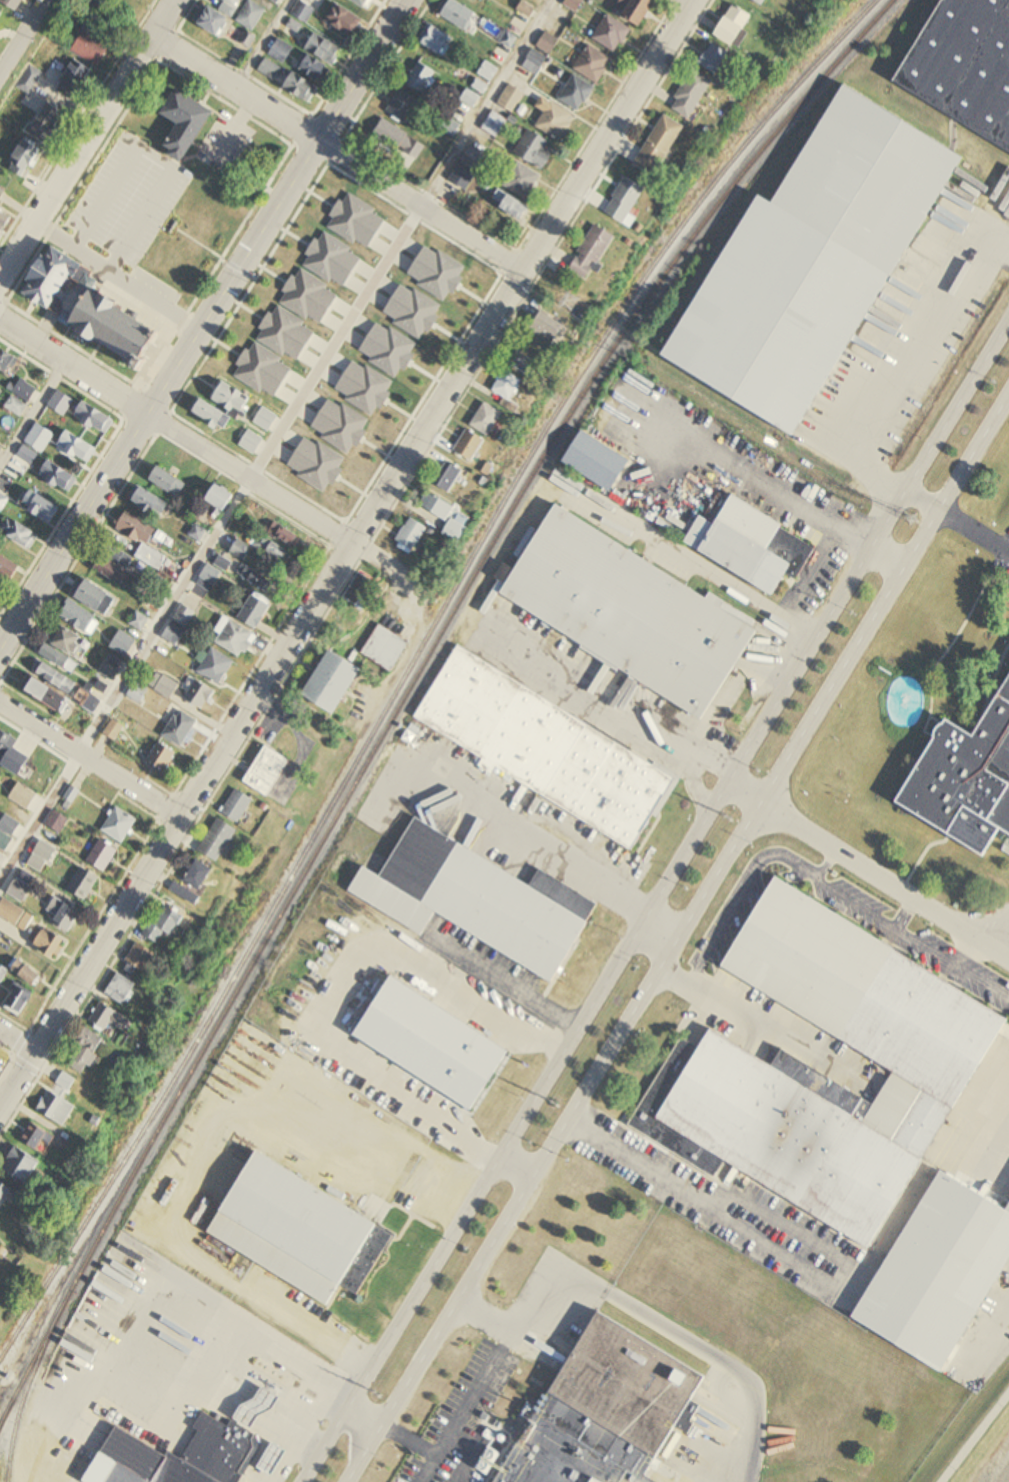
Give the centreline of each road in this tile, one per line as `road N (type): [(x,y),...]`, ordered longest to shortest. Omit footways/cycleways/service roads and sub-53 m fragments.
road 1 (residential): [(0,1110),(529,276),(694,0)]
road 2 (tertiary): [(348,1481),(1008,394)]
road 3 (tertiary): [(730,777),(300,1481)]
road 4 (tertiary): [(0,649),(411,0)]
road 5 (tertiary): [(1008,321),(730,777)]
road 6 (residential): [(529,276),(154,33)]
road 7 (residential): [(353,545),(0,320)]
road 8 (residential): [(1008,960),(730,777)]
road 9 (residential): [(175,0),(0,279)]
road 10 (residential): [(181,819),(0,704)]

